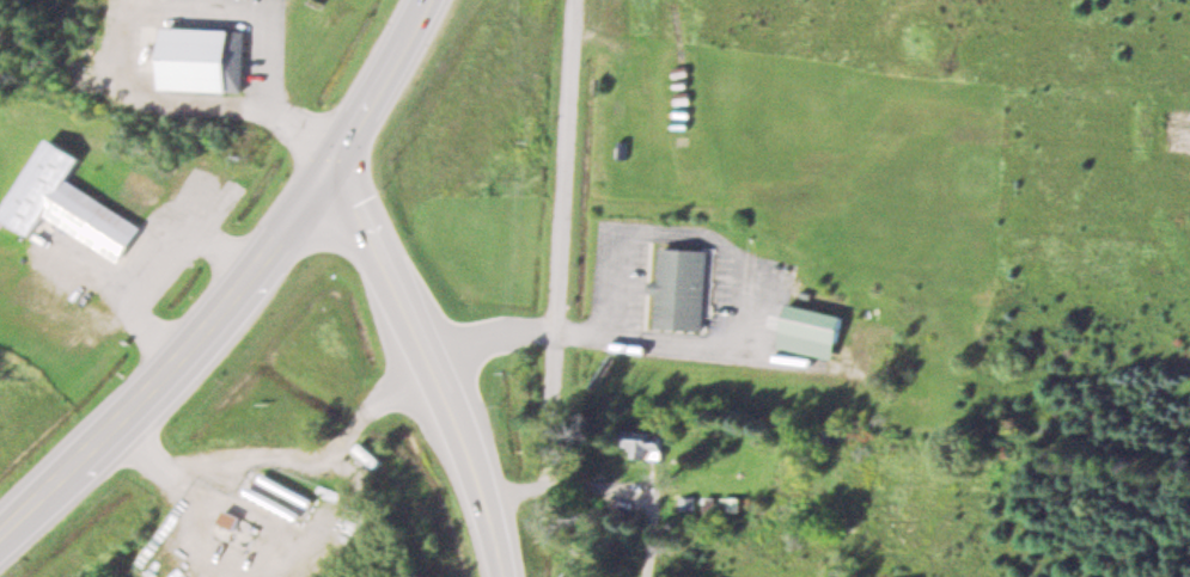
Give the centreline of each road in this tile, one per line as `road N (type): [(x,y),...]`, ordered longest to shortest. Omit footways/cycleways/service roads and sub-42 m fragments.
road 1 (secondary): [(0,537),(108,444),(331,170),(428,0)]
road 2 (secondary): [(508,576),(471,441),(331,170)]

